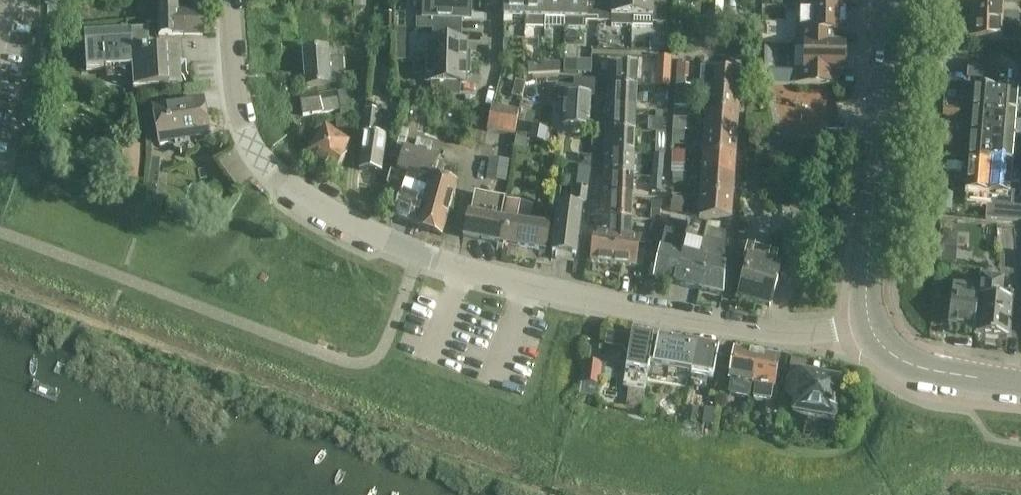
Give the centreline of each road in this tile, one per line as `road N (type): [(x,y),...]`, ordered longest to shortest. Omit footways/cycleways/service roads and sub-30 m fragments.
road 1 (residential): [(870,322),(782,333),(586,299),(418,255),(320,207),(274,176),(246,138),(234,88),(228,0)]
road 2 (tertiary): [(870,322),(891,0)]
road 3 (tertiary): [(1020,381),(906,357),(870,322)]

